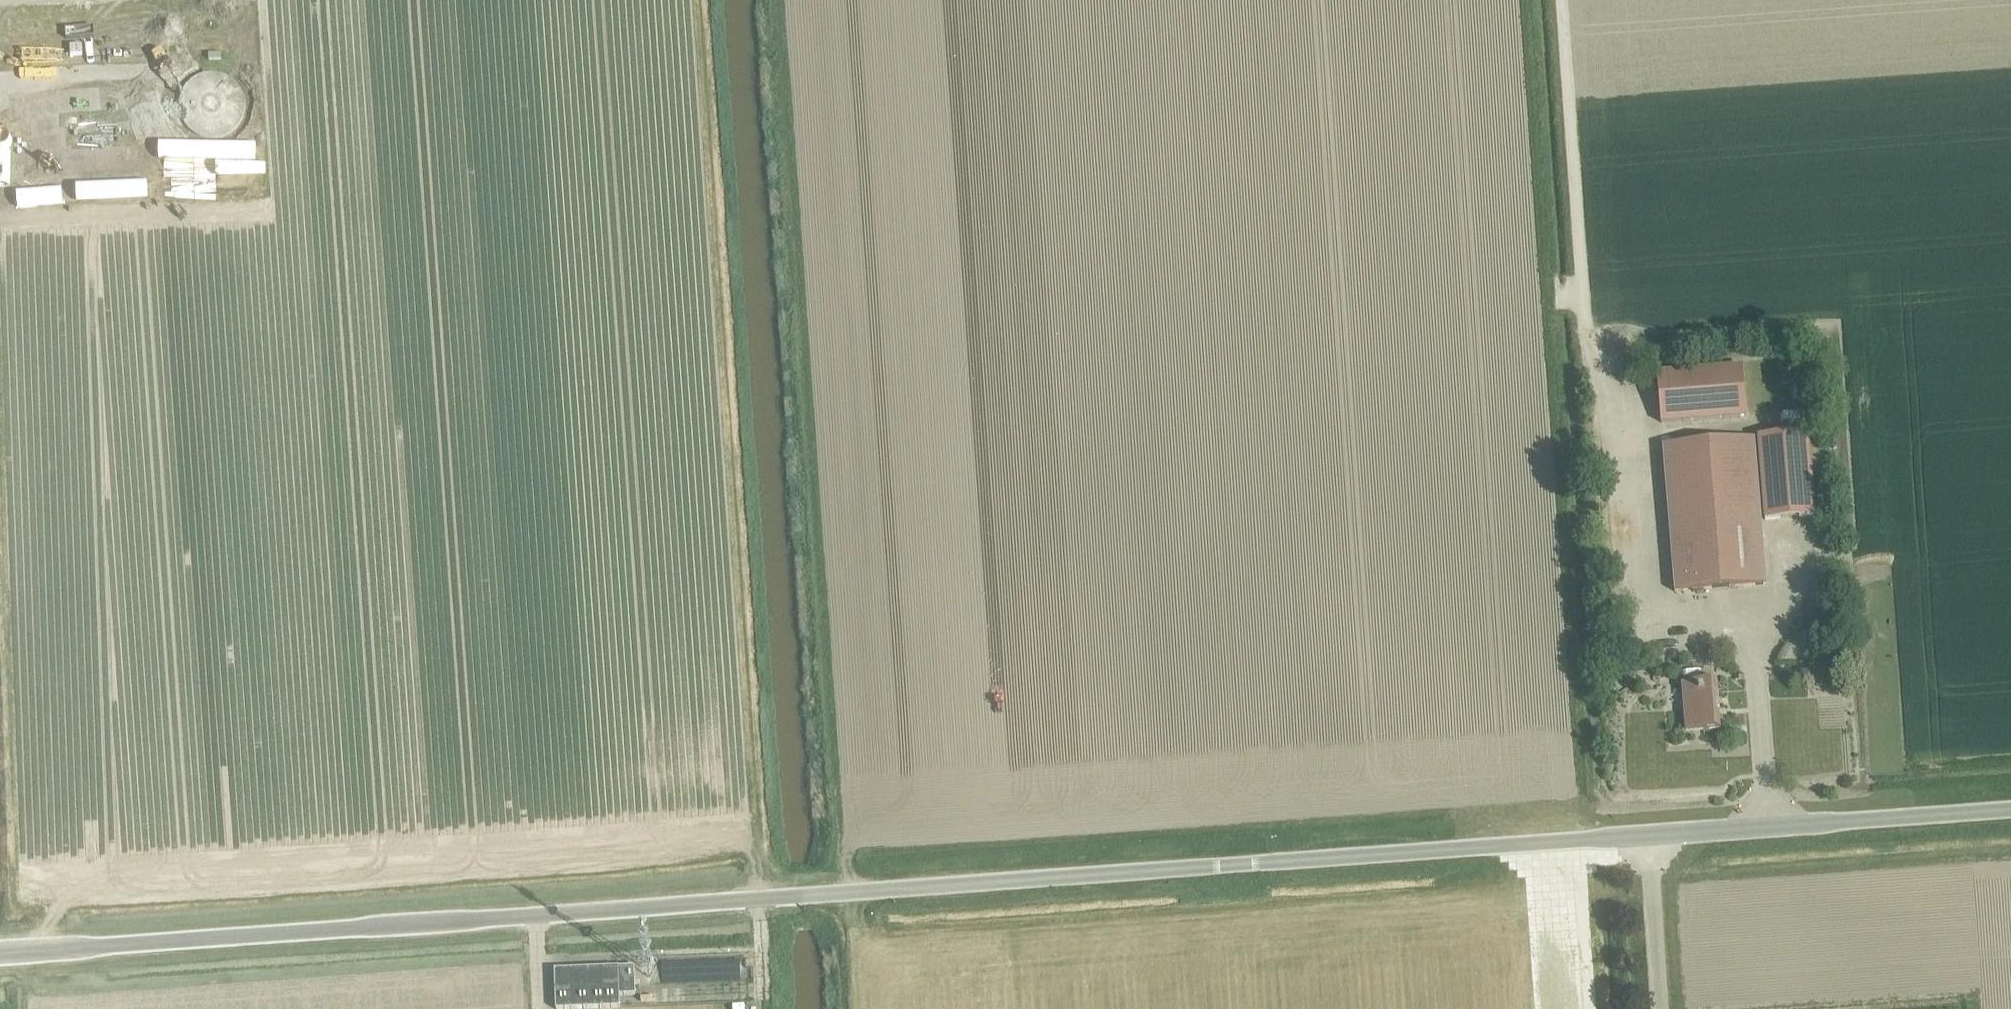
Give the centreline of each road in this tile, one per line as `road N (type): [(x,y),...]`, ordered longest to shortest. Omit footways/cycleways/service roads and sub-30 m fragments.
road 1 (unclassified): [(0,953),(2010,815)]

